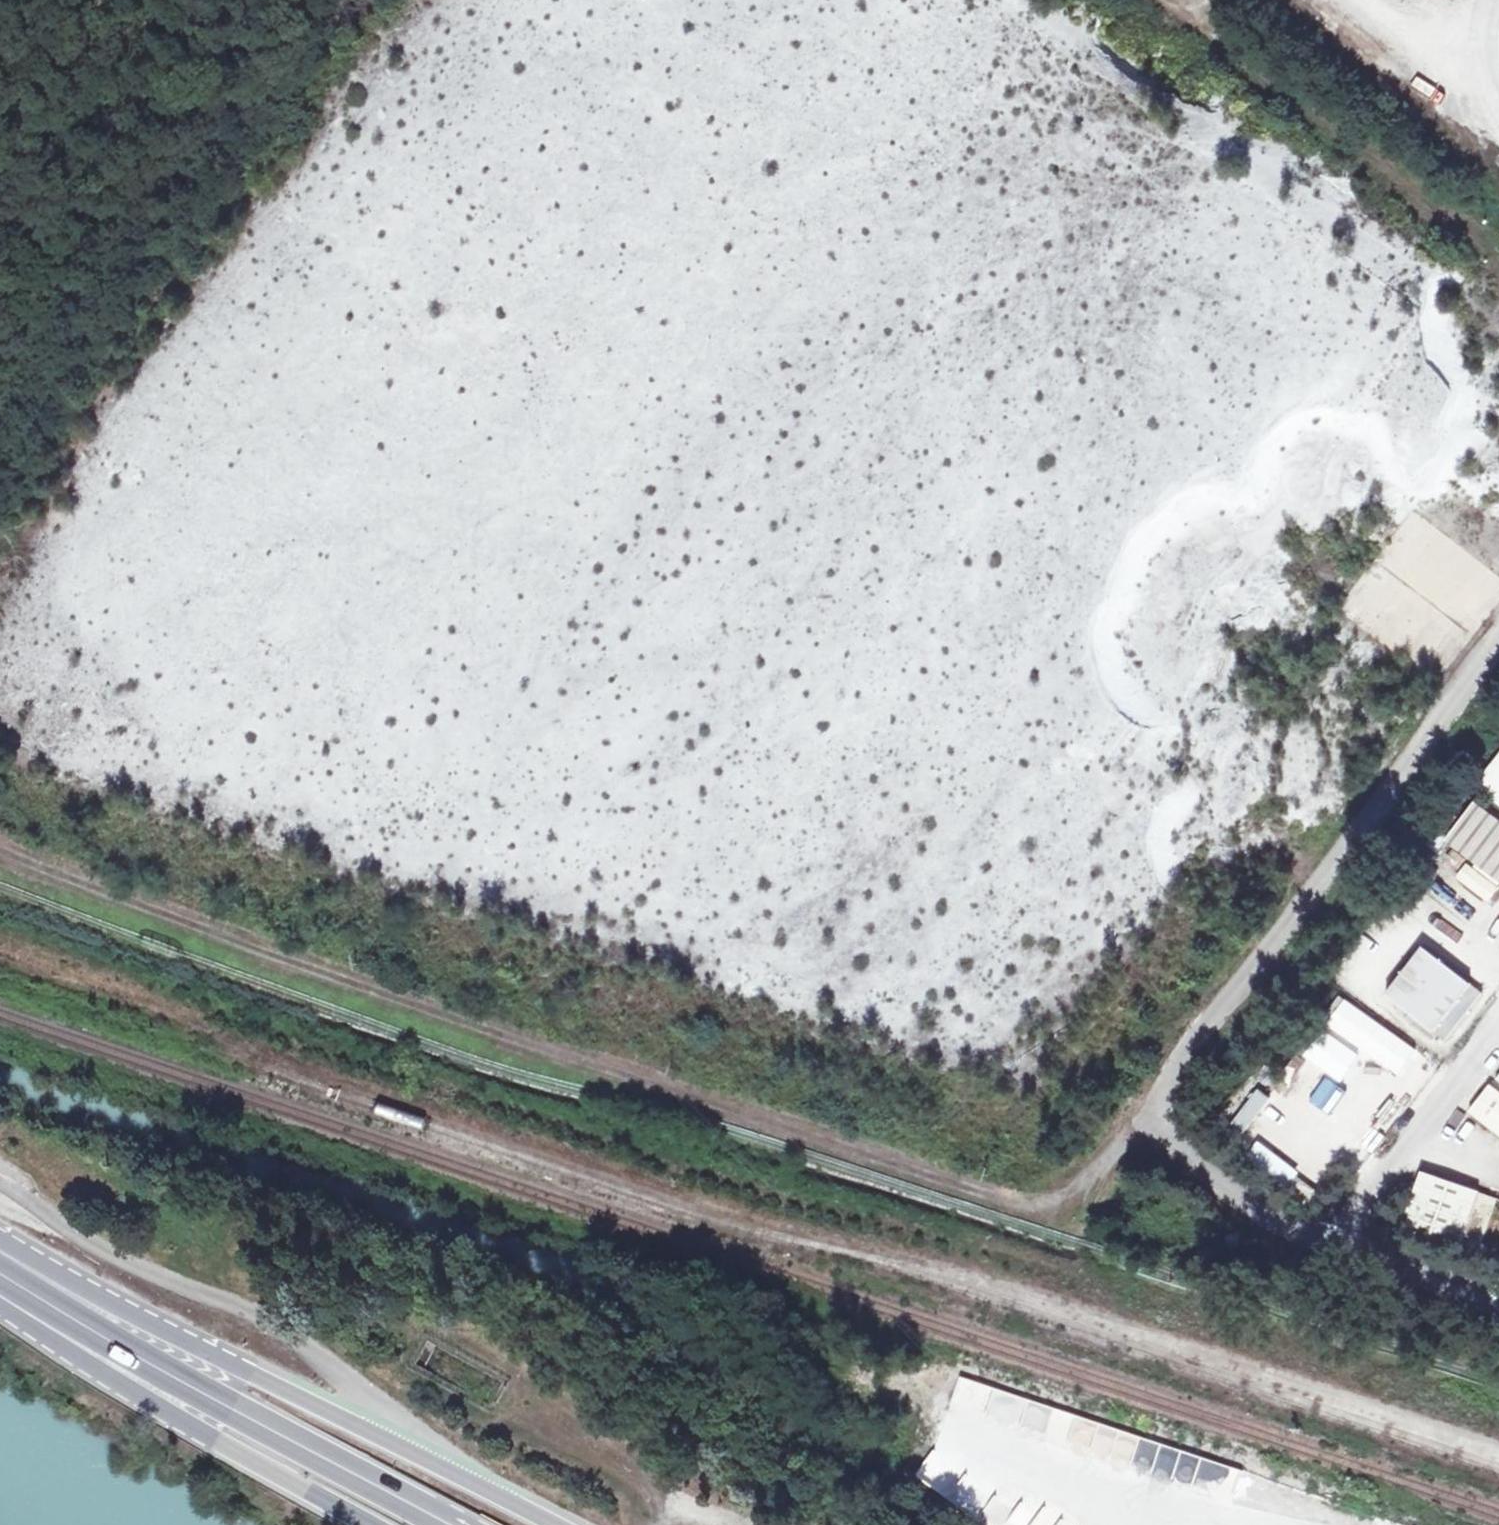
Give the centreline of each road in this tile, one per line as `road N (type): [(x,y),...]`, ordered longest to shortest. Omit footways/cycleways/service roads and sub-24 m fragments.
road 1 (track): [(0,959),(624,1179),(775,1227),(945,1263),(1498,1448)]
road 2 (primary): [(557,1524),(0,1252)]
road 3 (trunk): [(0,1272),(444,1524)]
road 4 (primary): [(0,1303),(29,1328),(371,1524)]

